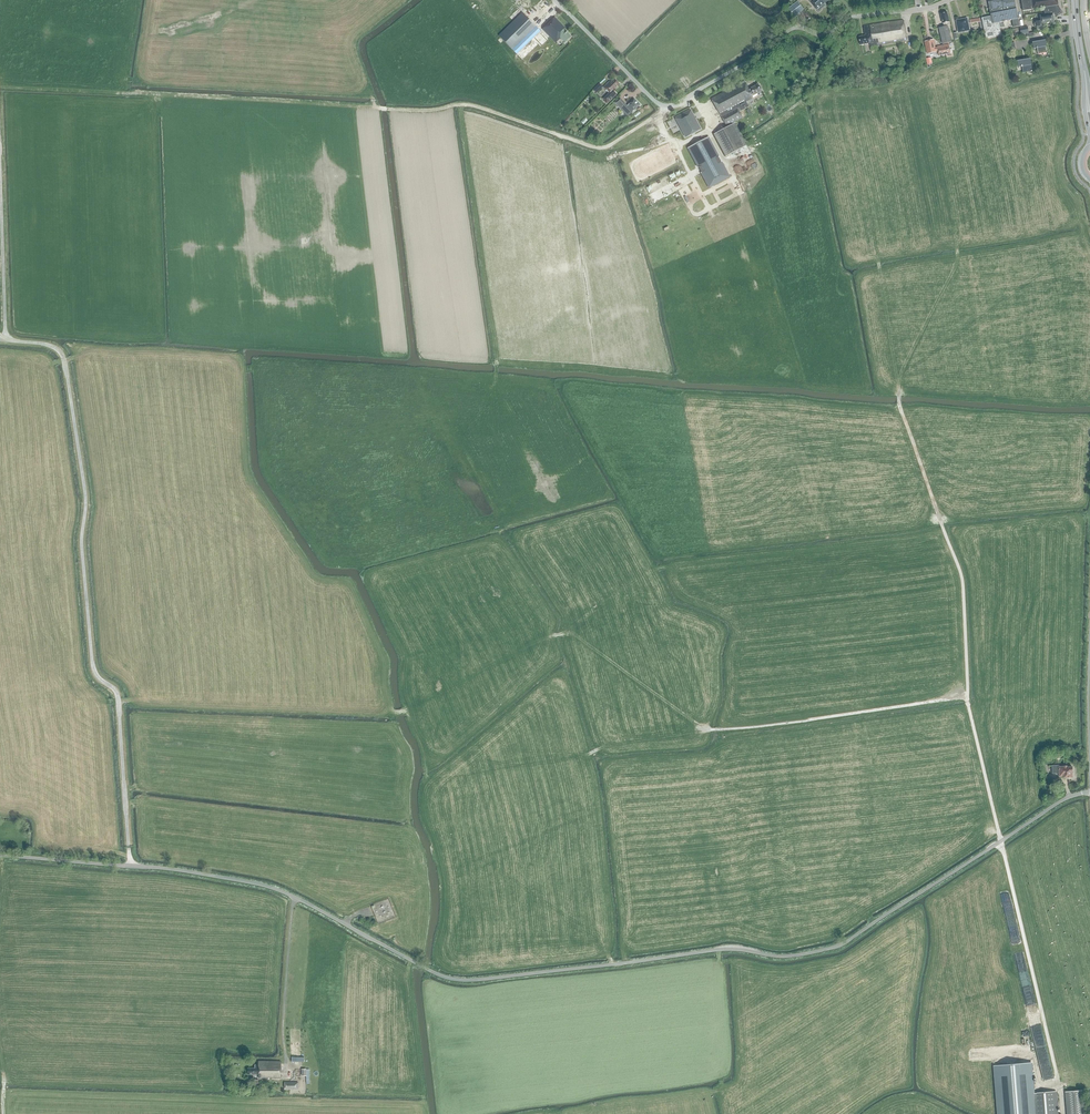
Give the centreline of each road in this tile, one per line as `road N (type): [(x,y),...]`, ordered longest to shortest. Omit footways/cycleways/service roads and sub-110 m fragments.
road 1 (unclassified): [(0,855),(266,887),(434,974),(468,980),(715,950),(775,956),(829,949),(1057,804),(1089,792)]
road 2 (track): [(130,867),(118,696),(92,663),(82,549),(86,496),(65,361),(49,345),(0,340)]
road 3 (track): [(665,107),(599,148),(468,104),(371,107)]
road 4 (unclassified): [(788,30),(665,107),(555,0)]
road 5 (track): [(0,170),(6,340)]
road 6 (unclassified): [(788,30),(826,34),(855,17),(948,0)]

